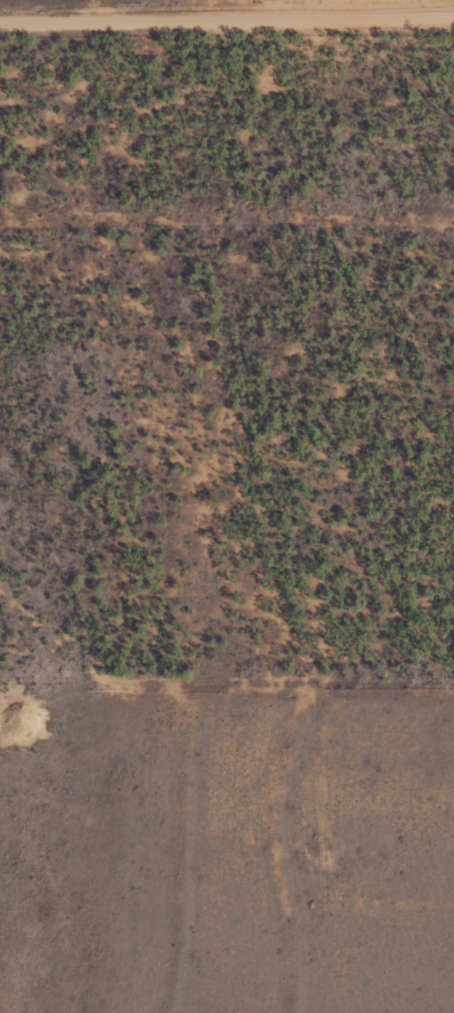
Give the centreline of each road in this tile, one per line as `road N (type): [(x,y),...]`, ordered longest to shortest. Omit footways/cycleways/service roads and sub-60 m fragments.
road 1 (residential): [(0,19),(453,16)]

